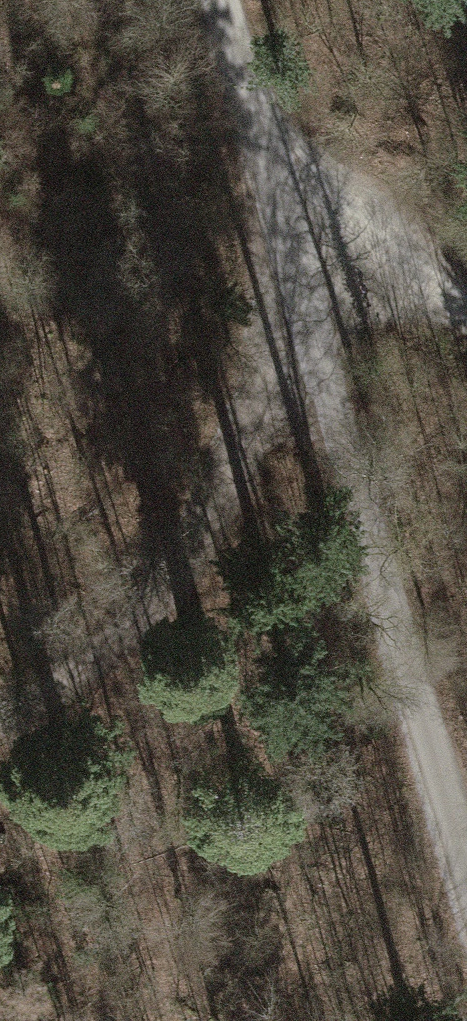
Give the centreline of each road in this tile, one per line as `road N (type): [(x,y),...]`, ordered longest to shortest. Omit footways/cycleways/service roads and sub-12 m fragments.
road 1 (unclassified): [(222,0),(466,865)]
road 2 (track): [(0,715),(75,675),(163,592),(221,507),(312,311)]
road 3 (track): [(281,196),(466,305)]

